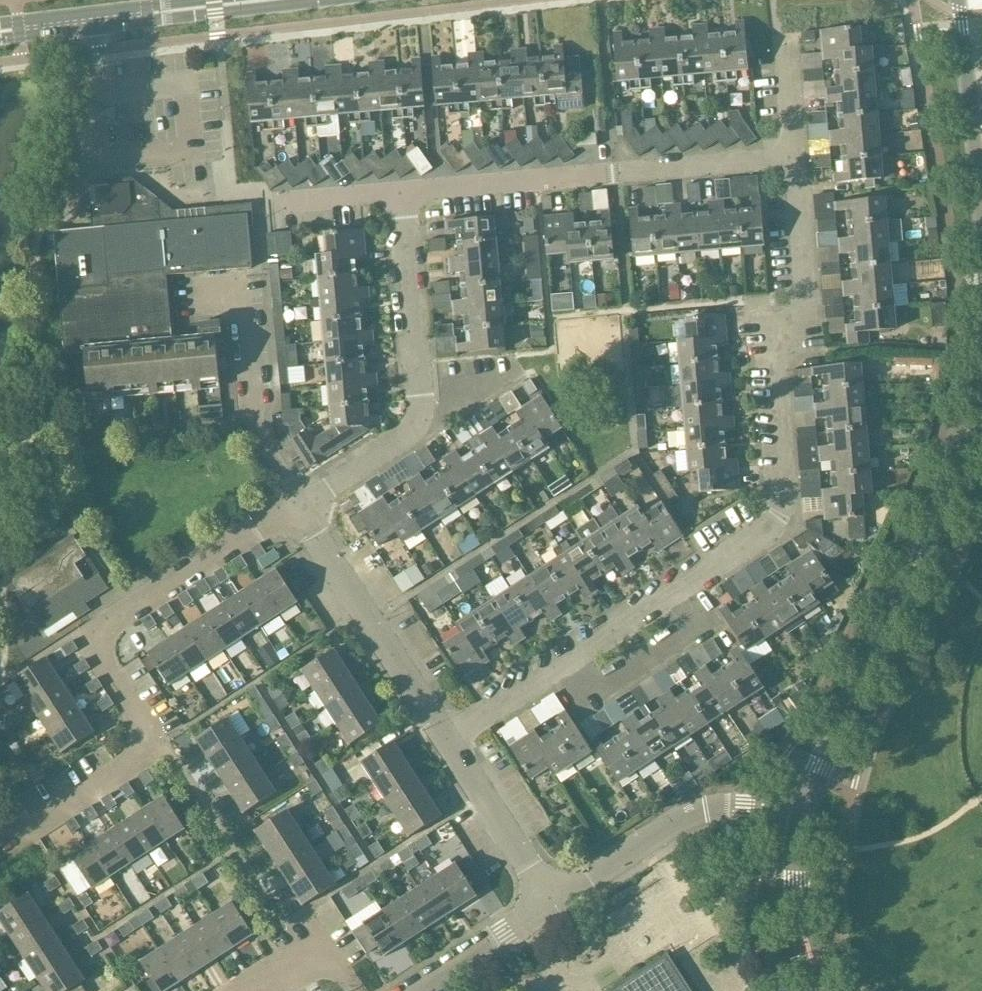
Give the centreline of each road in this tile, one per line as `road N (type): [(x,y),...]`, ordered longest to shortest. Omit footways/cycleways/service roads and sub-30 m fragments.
road 1 (residential): [(0,842),(155,741),(107,666),(103,639),(111,622),(297,506)]
road 2 (residential): [(688,584),(781,517),(786,479),(777,372),(805,283),(797,156)]
road 3 (tertiary): [(803,817),(981,414)]
road 4 (residential): [(402,192),(797,156)]
road 5 (residential): [(297,506),(419,427),(402,192)]
road 6 (residential): [(548,904),(670,824),(756,808),(803,817)]
road 7 (residential): [(447,738),(297,506)]
road 8 (residential): [(297,506),(256,419),(243,279)]
road 9 (tertiary): [(121,16),(333,0)]
road 10 (residential): [(560,665),(591,692),(697,623),(688,584)]
road 11 (residential): [(548,904),(447,738)]
road 12 (tertiary): [(823,990),(797,891),(803,817)]
road 13 (residential): [(234,990),(331,943),(366,990)]
road 14 (residential): [(417,990),(548,904)]
road 15 (tertiary): [(956,0),(981,154)]
road 16 (residential): [(560,665),(688,584)]
road 17 (residential): [(447,738),(560,665)]
road 18 (residential): [(275,201),(402,192)]
road 19 (tertiary): [(0,30),(121,16)]

